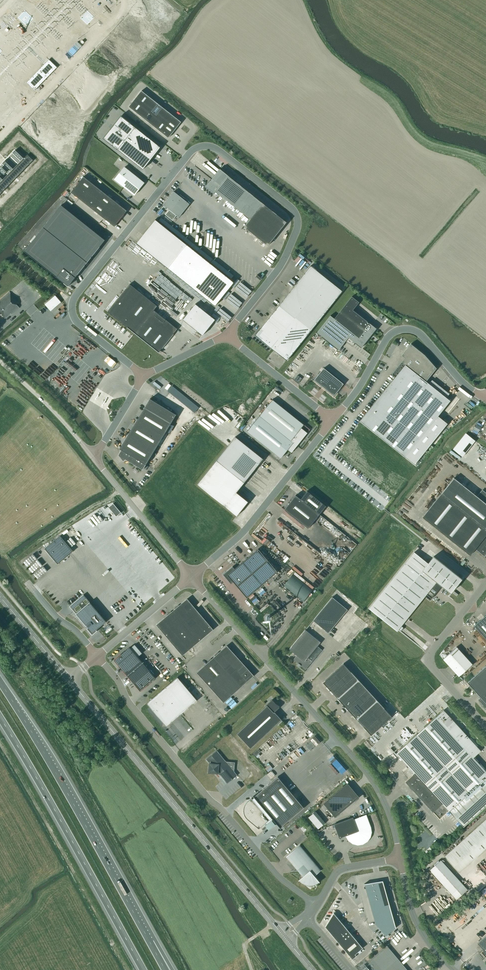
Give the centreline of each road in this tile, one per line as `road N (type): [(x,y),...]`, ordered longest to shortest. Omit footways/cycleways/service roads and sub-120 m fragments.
road 1 (unclassified): [(227,335),(280,269),(297,218),(217,149),(199,147),(72,304),(75,321),(143,376)]
road 2 (unclassified): [(400,858),(387,807),(365,771),(191,577)]
road 3 (unclassified): [(317,905),(280,878),(212,803),(97,657)]
road 4 (tertiary): [(273,924),(69,679)]
road 5 (motorway): [(150,942),(0,682)]
road 6 (motorway): [(0,719),(143,969)]
road 7 (unclassified): [(483,397),(422,335),(400,330),(385,340),(333,420)]
road 8 (unclassified): [(333,420),(247,530),(191,577)]
road 9 (unclassified): [(485,729),(429,659),(485,584)]
road 10 (unclassified): [(191,577),(93,457)]
road 11 (unclassified): [(333,420),(227,335)]
road 12 (unclassified): [(93,457),(0,364)]
road 13 (unclassified): [(455,969),(420,930),(400,858)]
road 14 (unclassified): [(191,577),(97,657)]

